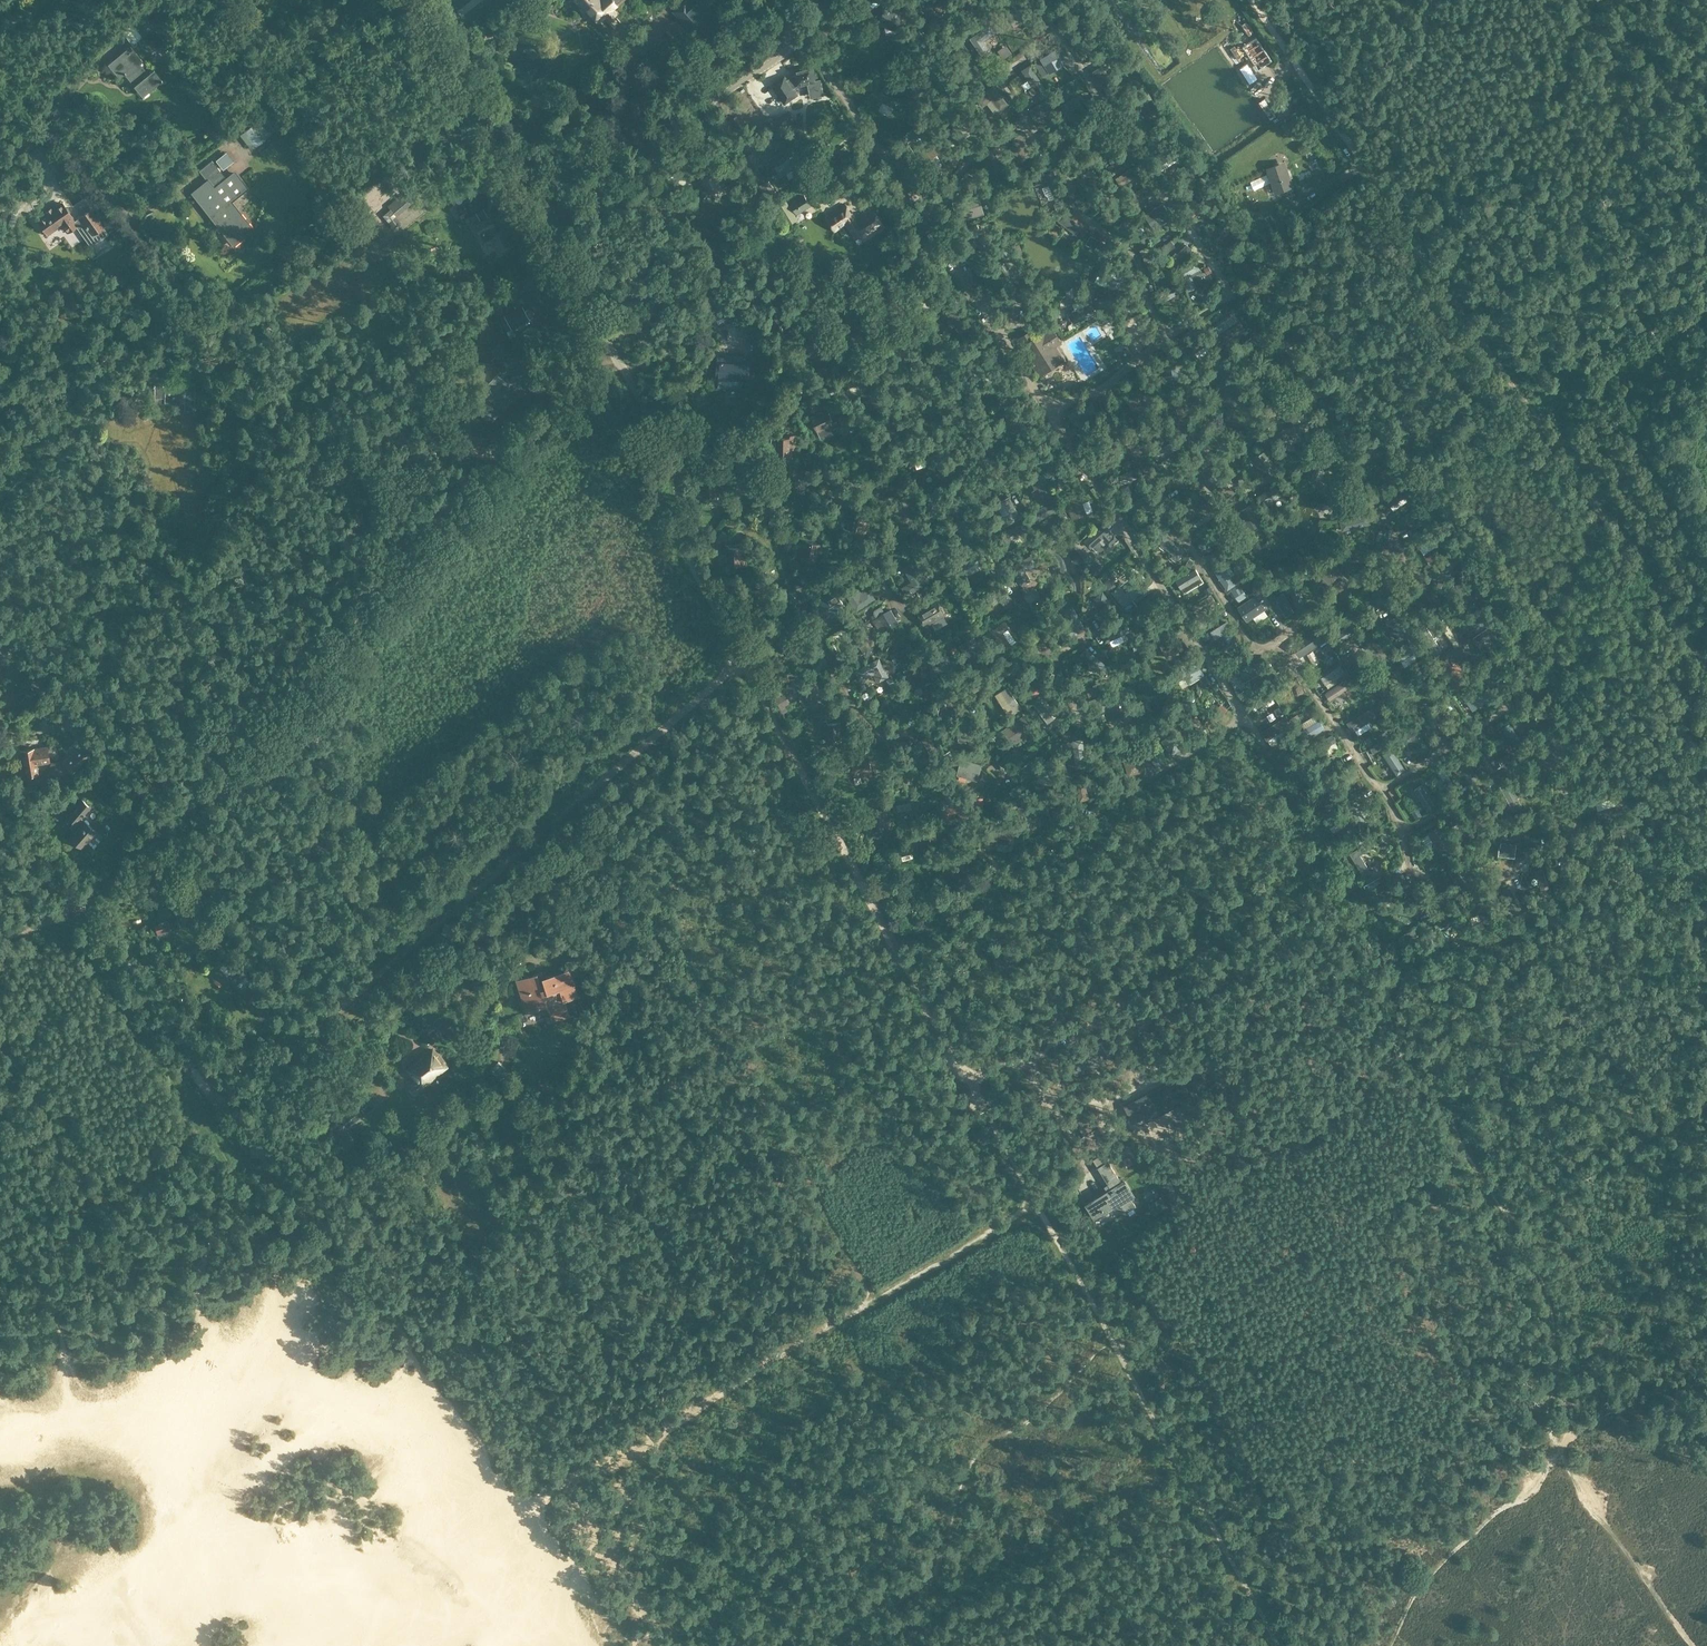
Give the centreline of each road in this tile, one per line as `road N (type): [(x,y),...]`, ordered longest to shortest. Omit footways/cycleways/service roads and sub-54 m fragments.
road 1 (track): [(1277,1645),(741,656),(228,1105)]
road 2 (unclassified): [(791,32),(804,38),(881,152),(1331,848)]
road 3 (track): [(1706,668),(1252,0)]
road 4 (unclassified): [(741,656),(684,544),(678,469),(550,232)]
road 5 (unclassified): [(550,232),(568,200),(778,58),(791,32)]
road 6 (unclassified): [(550,232),(417,0)]
road 7 (track): [(0,462),(142,331),(201,310)]
road 8 (track): [(1561,1449),(1544,1411),(1554,1332),(1527,1255),(1500,1211)]
road 9 (track): [(80,901),(228,1105)]
road 10 (track): [(201,310),(47,119)]
road 11 (track): [(1695,1645),(1561,1449)]
road 12 (track): [(489,472),(613,351)]
road 13 (track): [(1706,1000),(1624,877)]
road 14 (unclassified): [(80,901),(0,796)]

